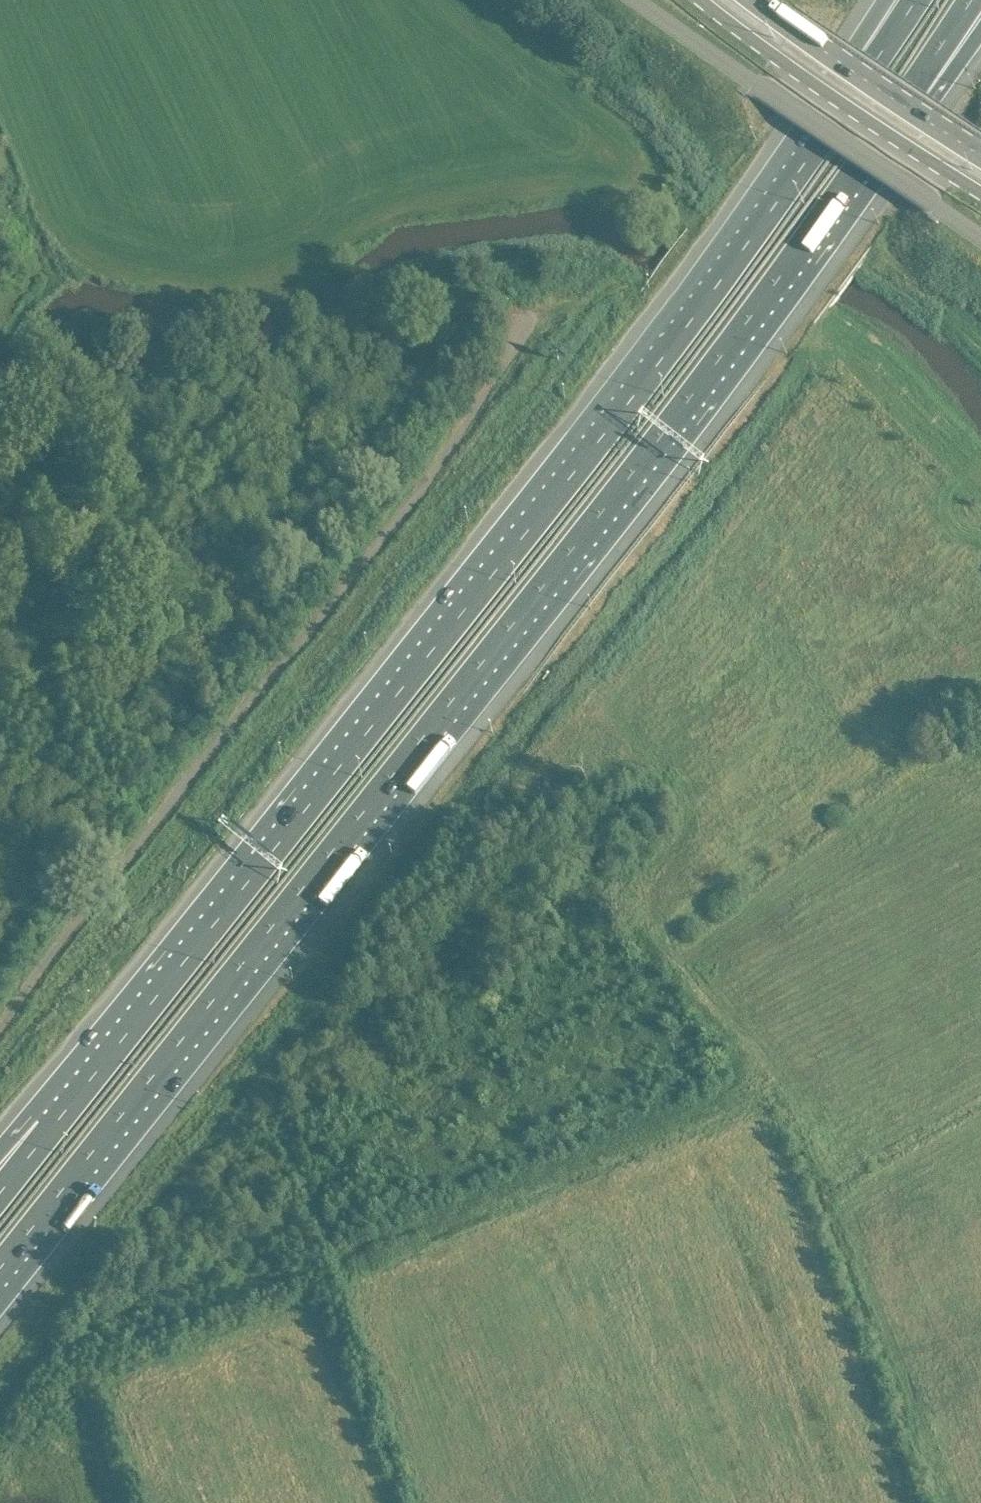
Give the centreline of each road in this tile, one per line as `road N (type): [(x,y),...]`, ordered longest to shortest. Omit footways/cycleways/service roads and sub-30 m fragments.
road 1 (motorway): [(0,1268),(722,355),(915,86)]
road 2 (motorway): [(877,58),(688,321),(52,1126)]
road 3 (unclassified): [(0,1026),(412,498),(526,326)]
road 4 (unclassified): [(980,238),(641,0)]
road 5 (primary): [(706,0),(980,193)]
road 6 (primary): [(980,154),(757,0)]

